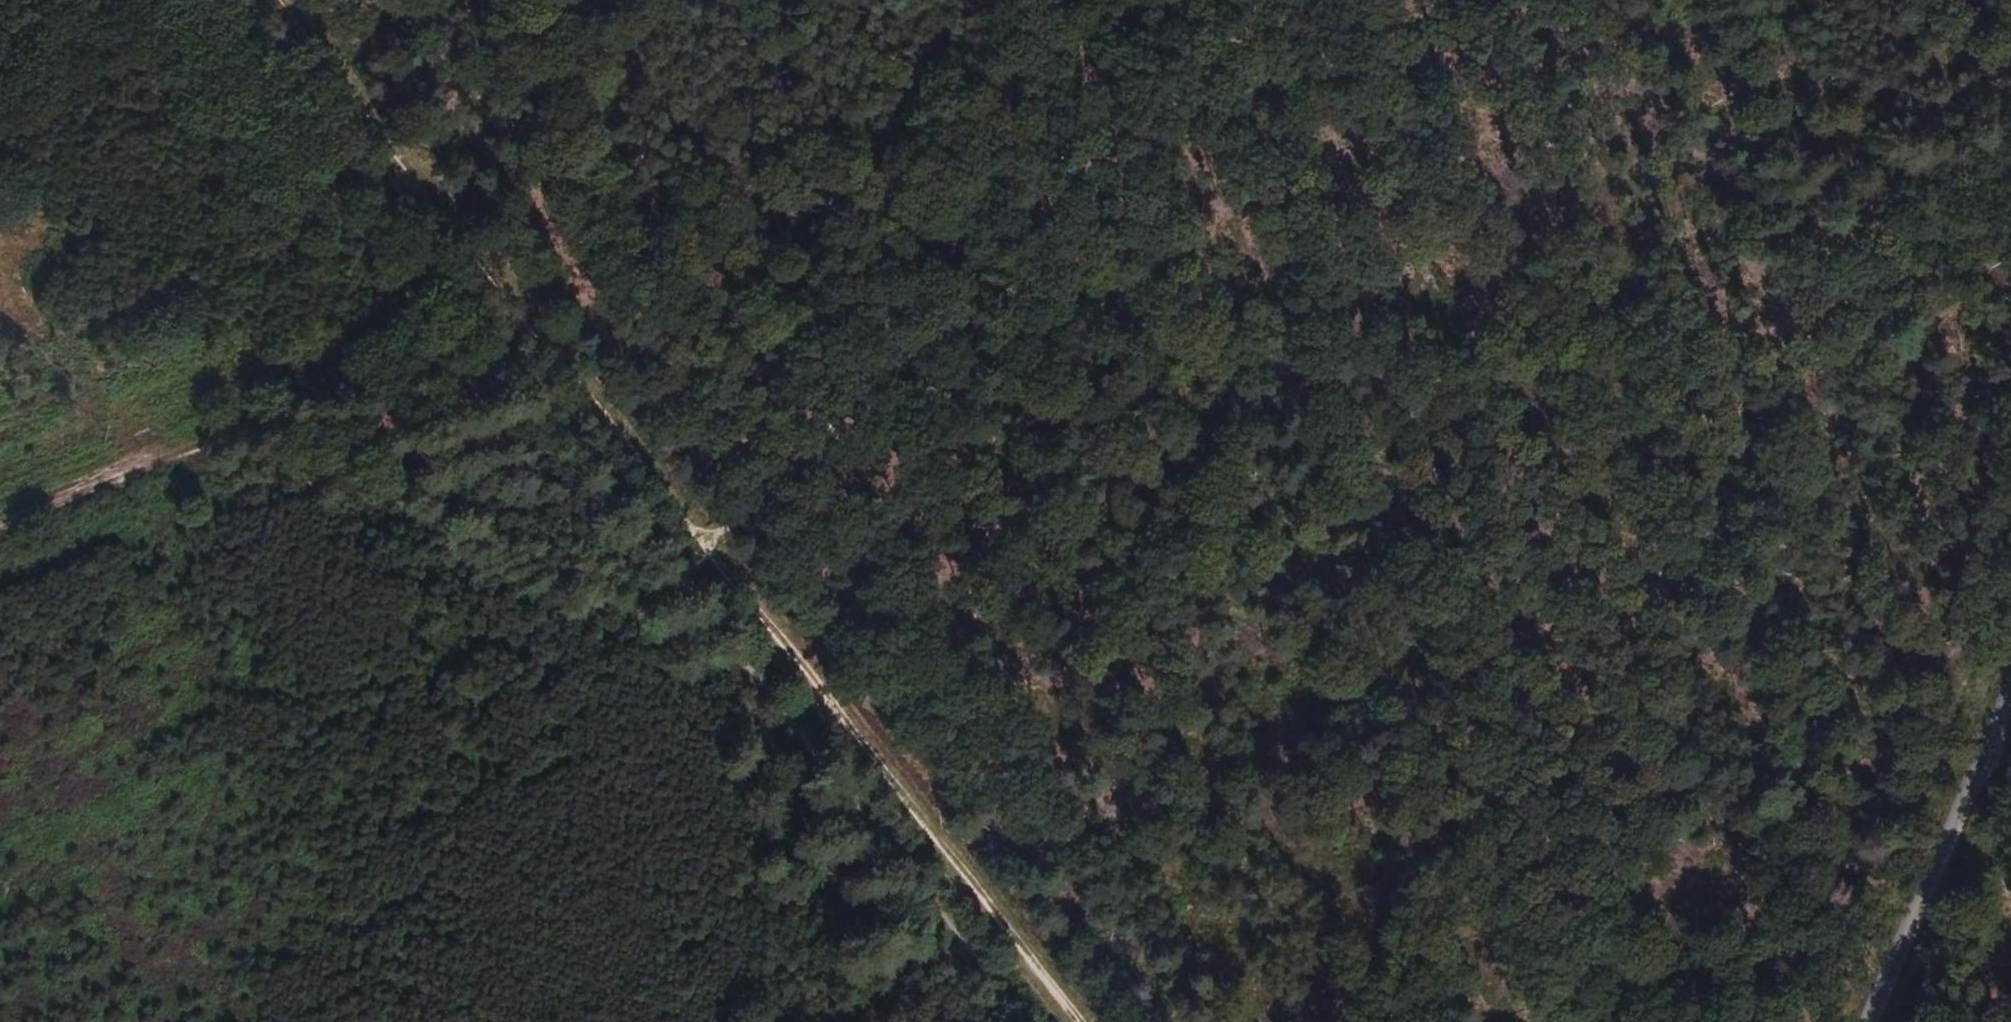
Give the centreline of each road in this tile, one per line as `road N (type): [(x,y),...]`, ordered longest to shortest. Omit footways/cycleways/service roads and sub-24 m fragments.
road 1 (track): [(1020,1021),(235,0)]
road 2 (track): [(0,521),(485,329),(530,290)]
road 3 (unclassified): [(2010,675),(1864,1021)]

